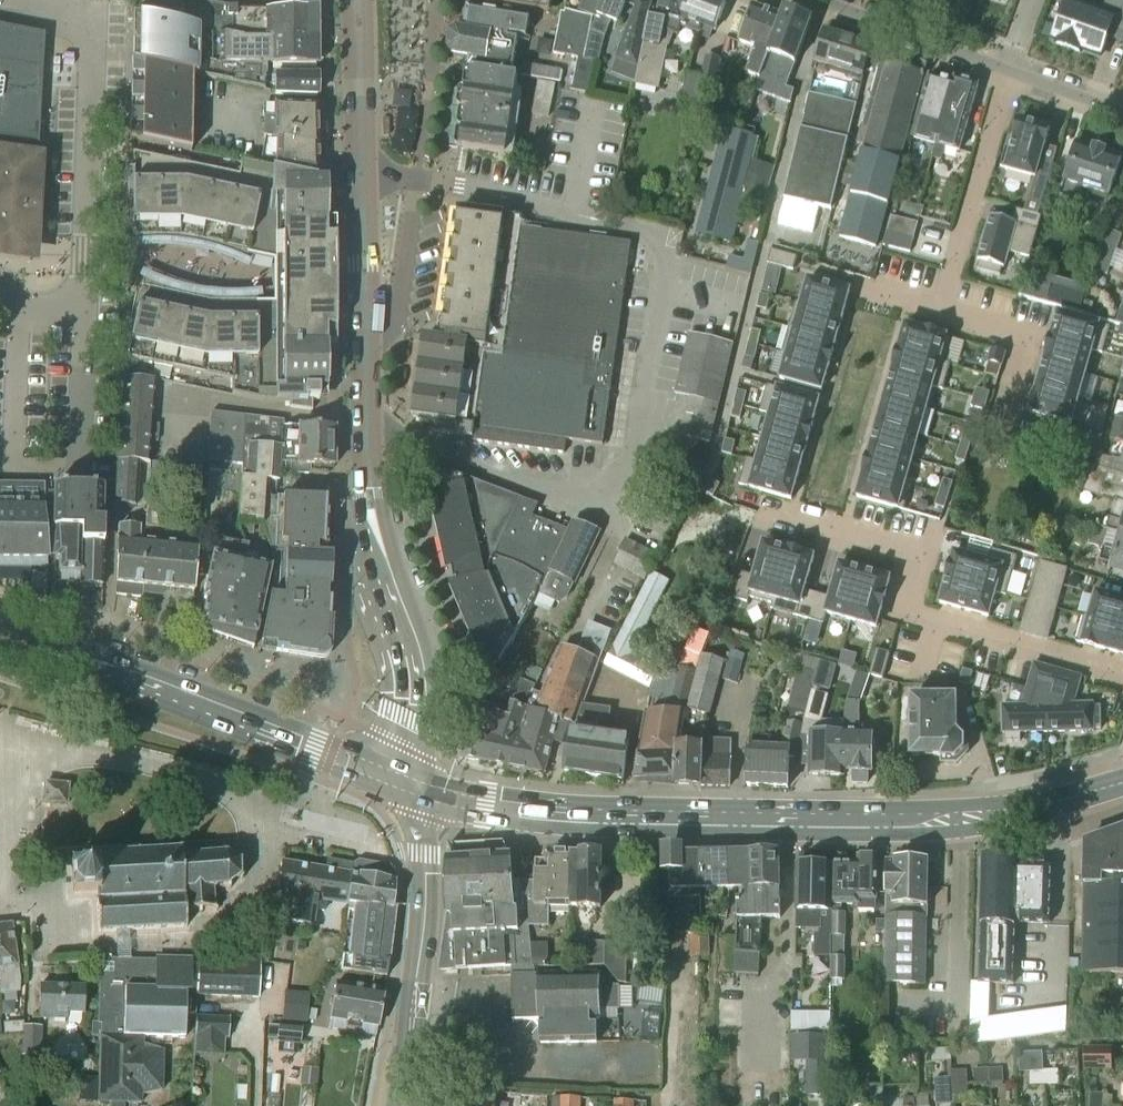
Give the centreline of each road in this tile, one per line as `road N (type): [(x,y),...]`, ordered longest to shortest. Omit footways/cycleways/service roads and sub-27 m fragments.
road 1 (primary): [(412,787),(551,813),(919,822),(995,817),(1122,782)]
road 2 (primary): [(407,654),(364,448),(356,0)]
road 3 (residential): [(1122,672),(907,611),(922,556),(767,512)]
road 4 (primary): [(412,787),(0,632)]
road 5 (residential): [(0,300),(83,308),(94,7),(66,0)]
road 6 (primary): [(404,1105),(427,867),(412,787)]
road 7 (residential): [(1006,69),(940,307)]
road 8 (residential): [(818,0),(1006,69)]
road 9 (residential): [(940,307),(1029,332),(1002,424)]
road 10 (primary): [(407,654),(401,746),(412,787)]
road 11 (residential): [(1006,69),(1122,112)]

